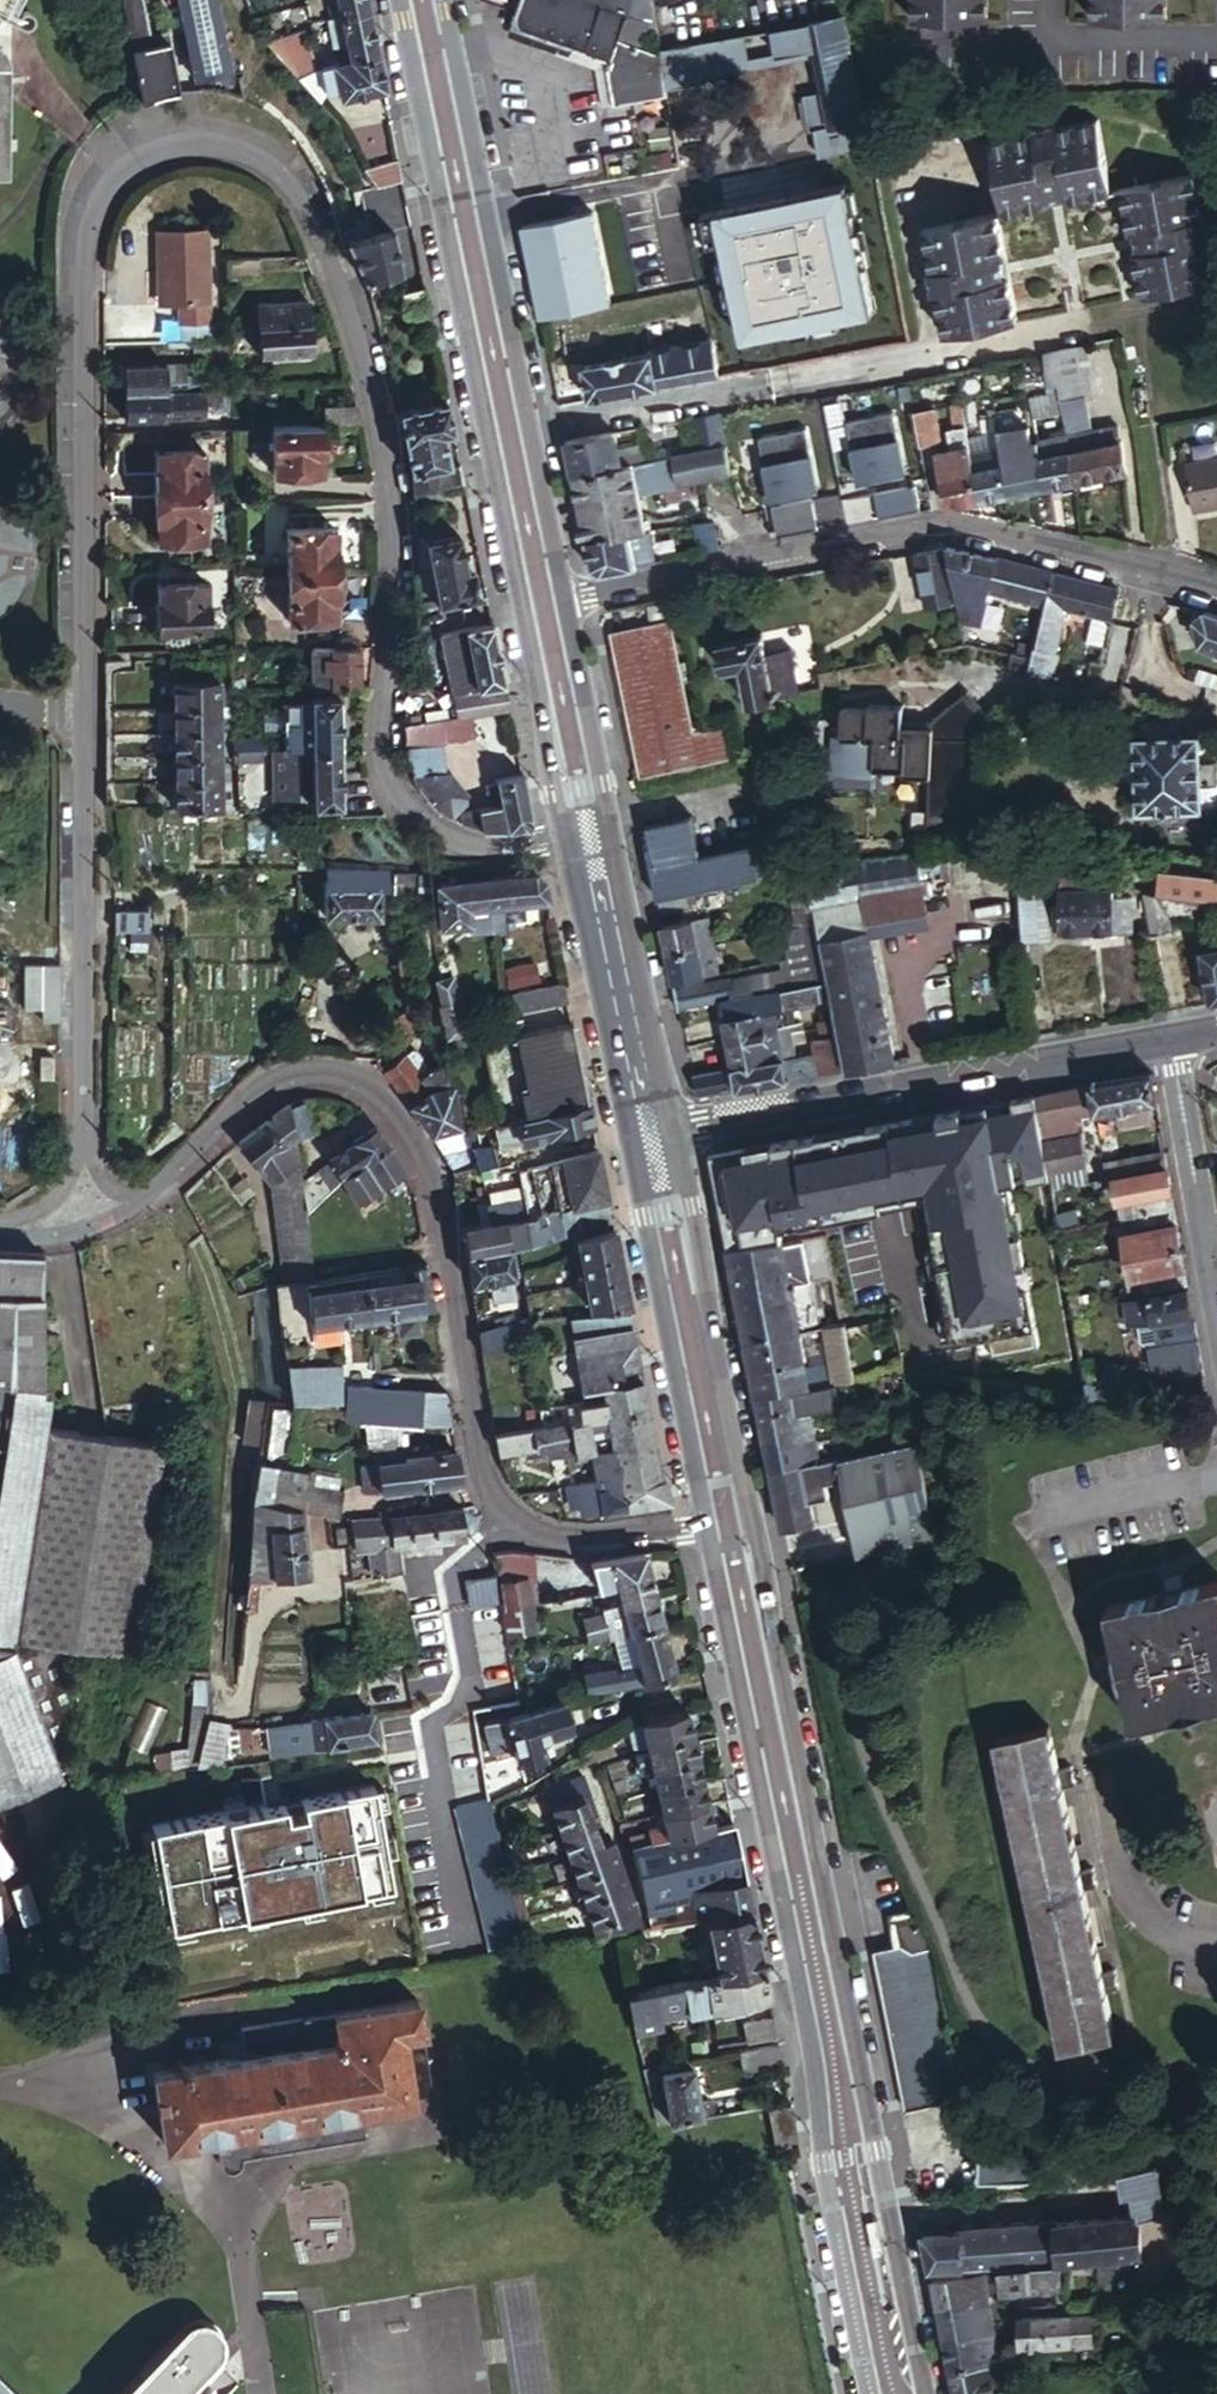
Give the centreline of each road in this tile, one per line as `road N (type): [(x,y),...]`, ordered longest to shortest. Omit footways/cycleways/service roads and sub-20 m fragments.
road 1 (residential): [(565,841),(515,851),(457,849),(408,815),(384,760),(395,535),(384,435),(340,270),(294,170),(251,141),(185,129),(129,142),(89,202),(85,1155)]
road 2 (residential): [(134,1206),(261,1096),(319,1082),(365,1096),(399,1136),(427,1196),(469,1447),(490,1503),(530,1537),(601,1545),(705,1530)]
road 3 (secondary): [(924,2393),(751,1519)]
road 4 (secondary): [(705,1530),(801,1988),(824,2160),(871,2393)]
road 5 (residential): [(1216,596),(1170,578),(940,527),(565,599)]
road 6 (secondary): [(399,0),(515,609)]
road 7 (secondary): [(565,599),(444,0)]
road 8 (tertiary): [(1168,1039),(676,1132)]
road 9 (secondary): [(629,1140),(705,1530)]
road 10 (secondary): [(751,1519),(676,1132)]
road 11 (secondary): [(676,1132),(612,828)]
road 12 (secondary): [(565,841),(629,1140)]
road 13 (residential): [(1216,1300),(1168,1039)]
road 14 (secondary): [(515,609),(565,841)]
road 15 (secondary): [(612,828),(565,599)]

